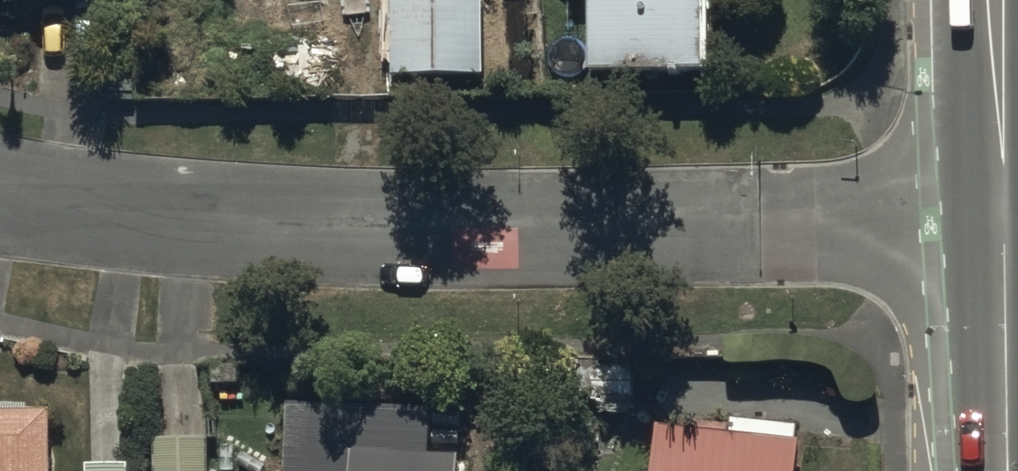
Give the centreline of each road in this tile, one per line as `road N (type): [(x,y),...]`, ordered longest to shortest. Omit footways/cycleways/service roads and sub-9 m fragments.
road 1 (residential): [(1006,218),(196,217),(0,193)]
road 2 (secondary): [(1010,470),(1006,218)]
road 3 (secondary): [(1006,218),(1003,0)]

